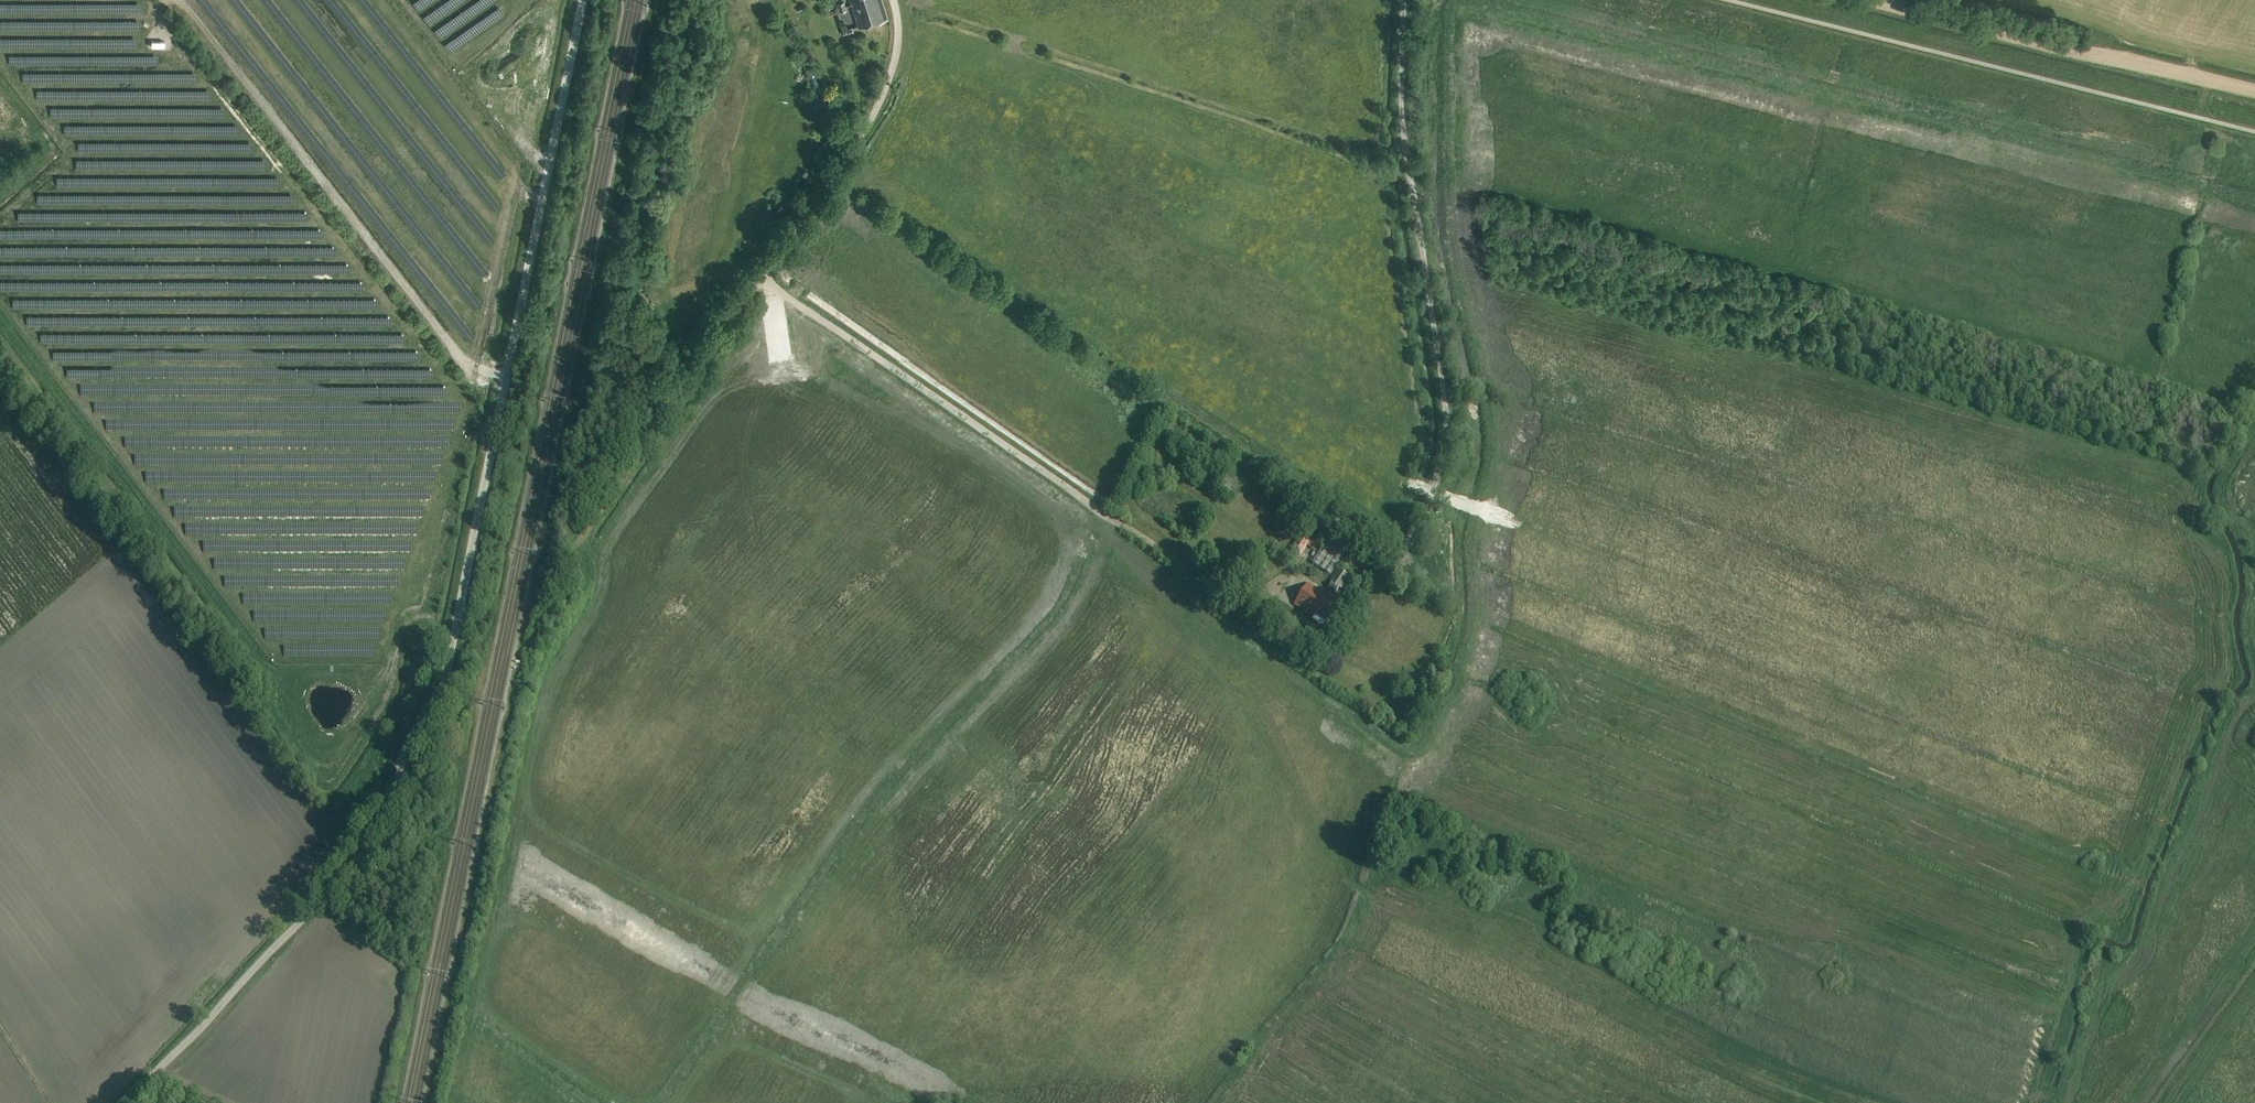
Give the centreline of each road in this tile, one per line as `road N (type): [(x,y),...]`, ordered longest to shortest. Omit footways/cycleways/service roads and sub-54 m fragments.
road 1 (unclassified): [(127,1102),(343,879),(389,817),(406,748),(442,685),(583,0)]
road 2 (track): [(892,0),(897,60),(883,93),(573,549)]
road 3 (track): [(761,278),(1226,593)]
road 4 (track): [(1406,0),(1403,125),(1447,419),(1436,489)]
road 5 (track): [(1883,0),(2254,91)]

